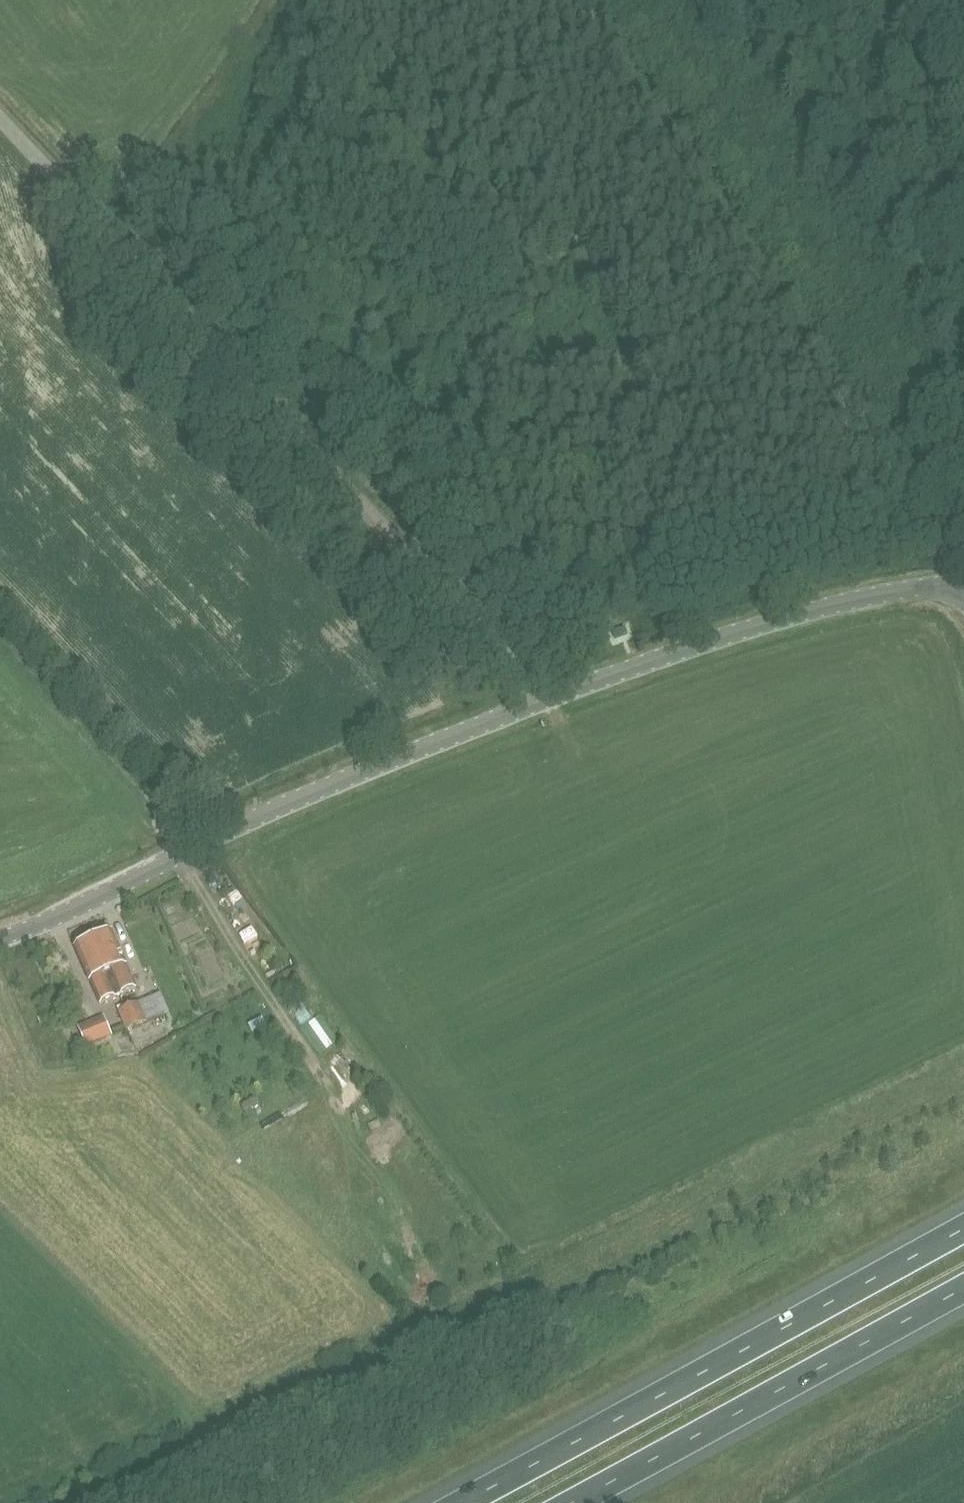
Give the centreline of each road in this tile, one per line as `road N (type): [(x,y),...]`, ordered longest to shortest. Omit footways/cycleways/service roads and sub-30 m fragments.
road 1 (unclassified): [(0,941),(326,788),(548,698),(795,612),(963,581)]
road 2 (motorway): [(963,1224),(463,1502)]
road 3 (motorway): [(571,1502),(963,1290)]

